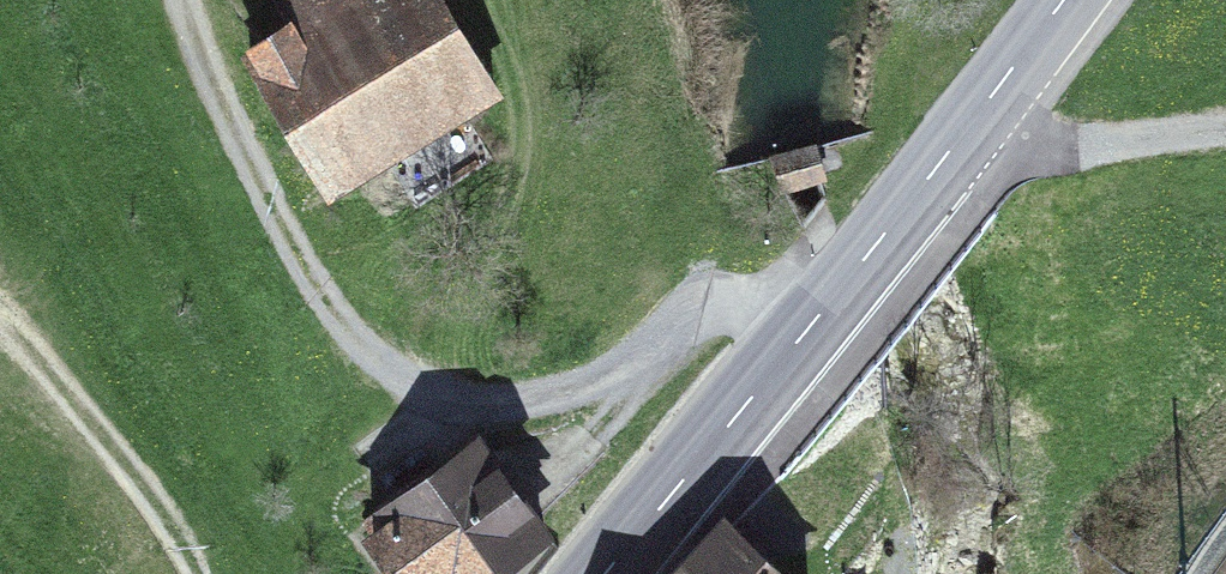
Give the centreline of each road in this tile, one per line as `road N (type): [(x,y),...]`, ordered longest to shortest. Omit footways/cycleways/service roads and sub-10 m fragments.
road 1 (track): [(808,329),(709,310),(566,390),(519,401),(424,388),(365,353),(322,299),(260,181),(188,0)]
road 2 (secondary): [(607,573),(1062,0)]
road 3 (track): [(0,316),(143,488),(196,573)]
road 4 (track): [(965,130),(985,144),(1037,152),(1225,131)]

